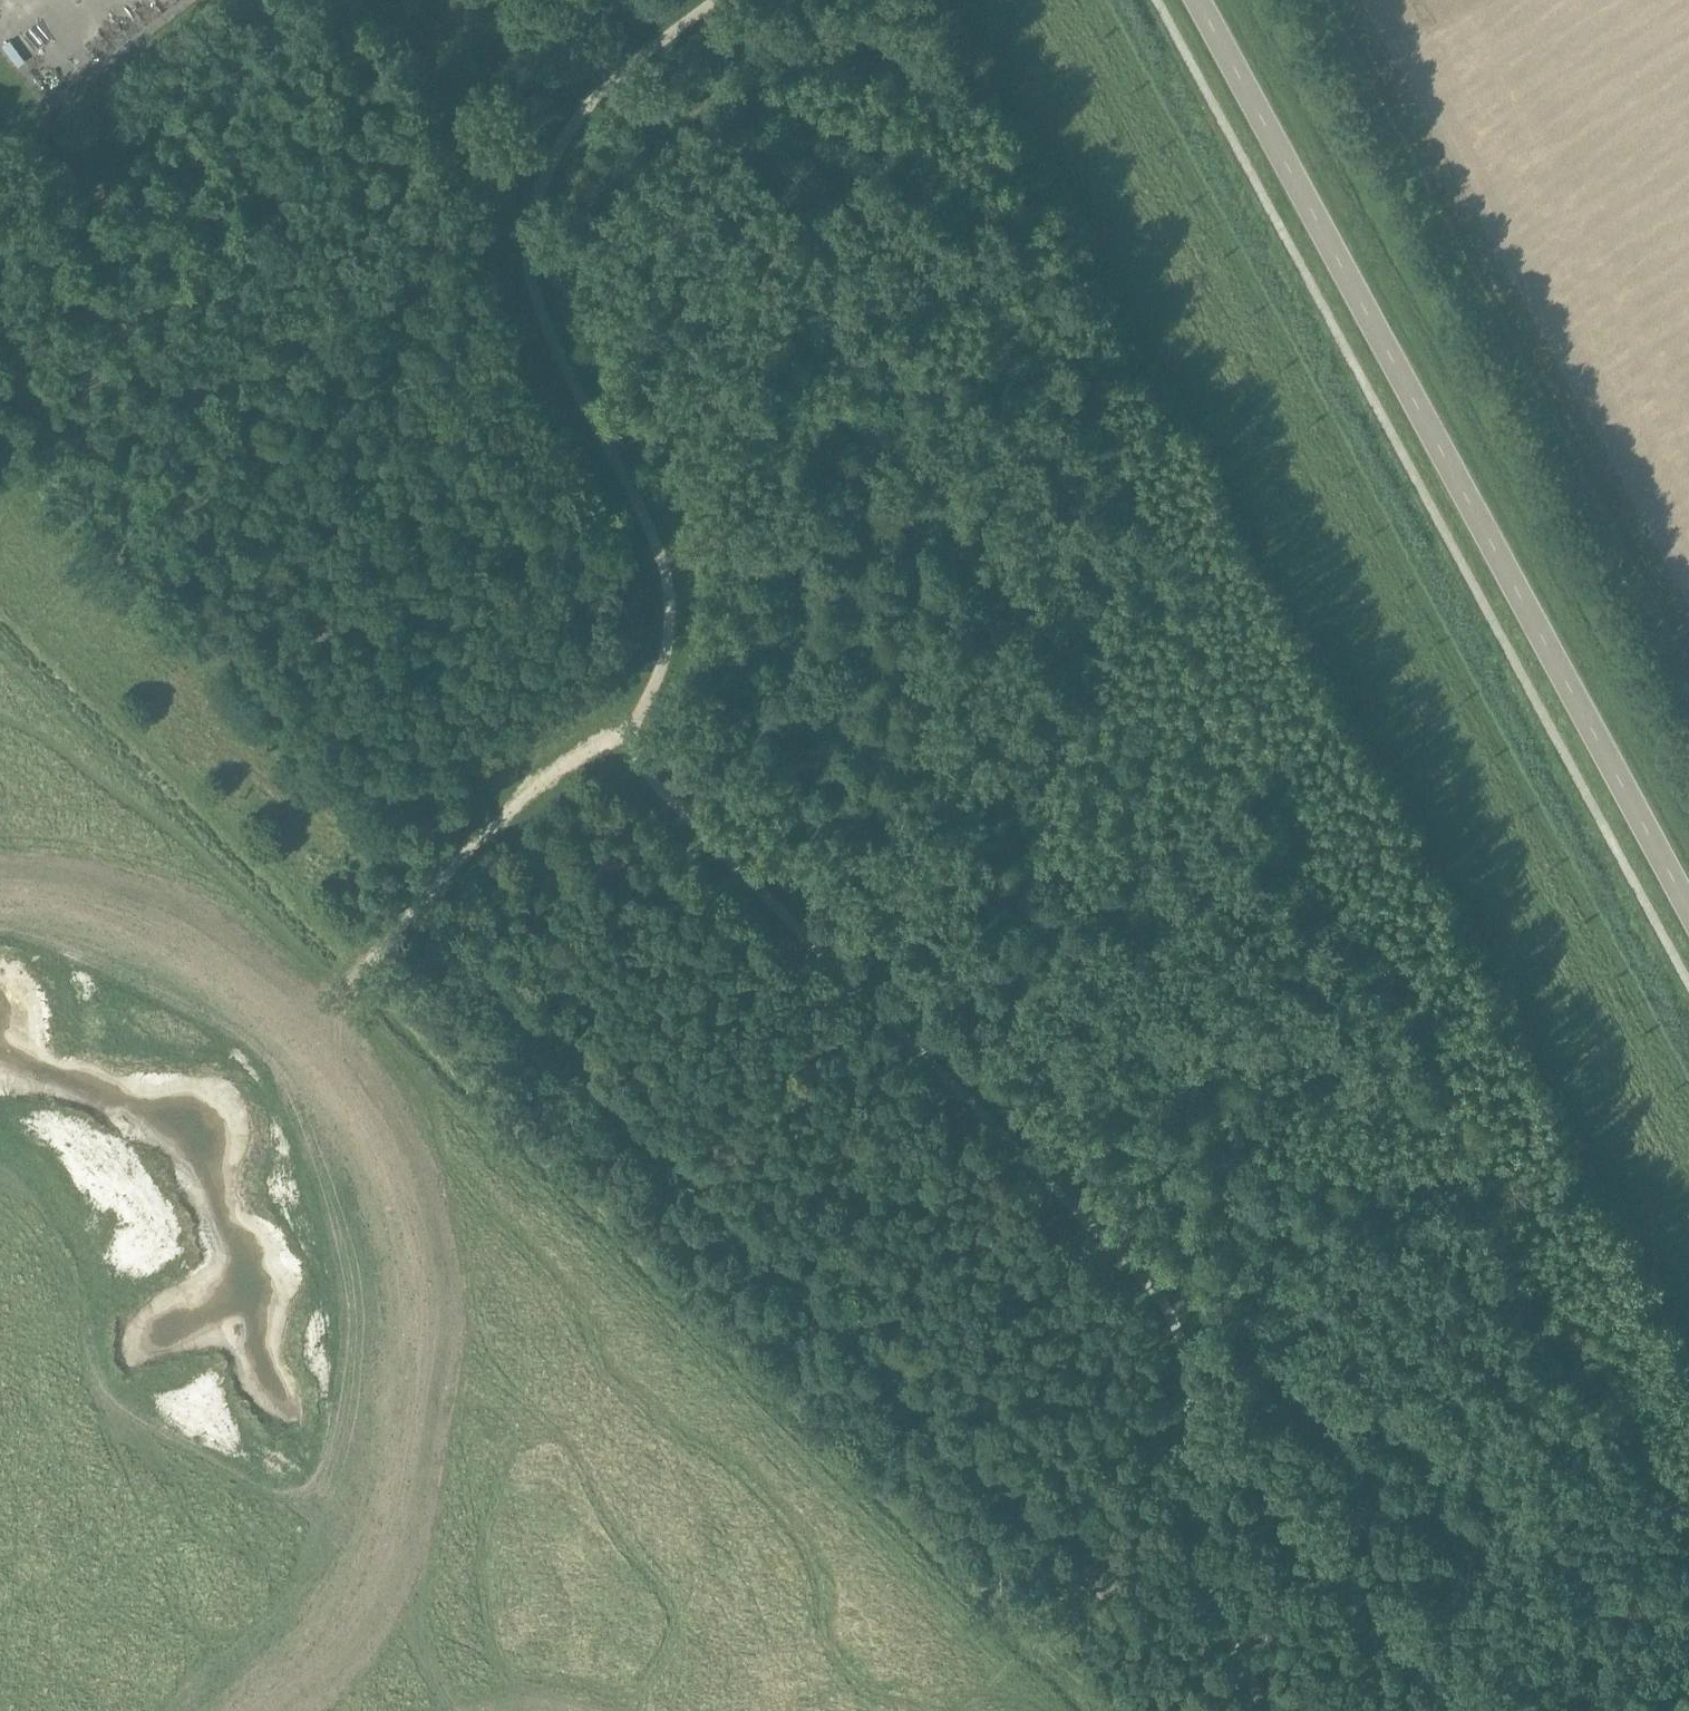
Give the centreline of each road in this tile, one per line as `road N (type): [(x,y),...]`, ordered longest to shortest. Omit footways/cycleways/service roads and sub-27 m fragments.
road 1 (tertiary): [(1197,0),(1688,908)]

